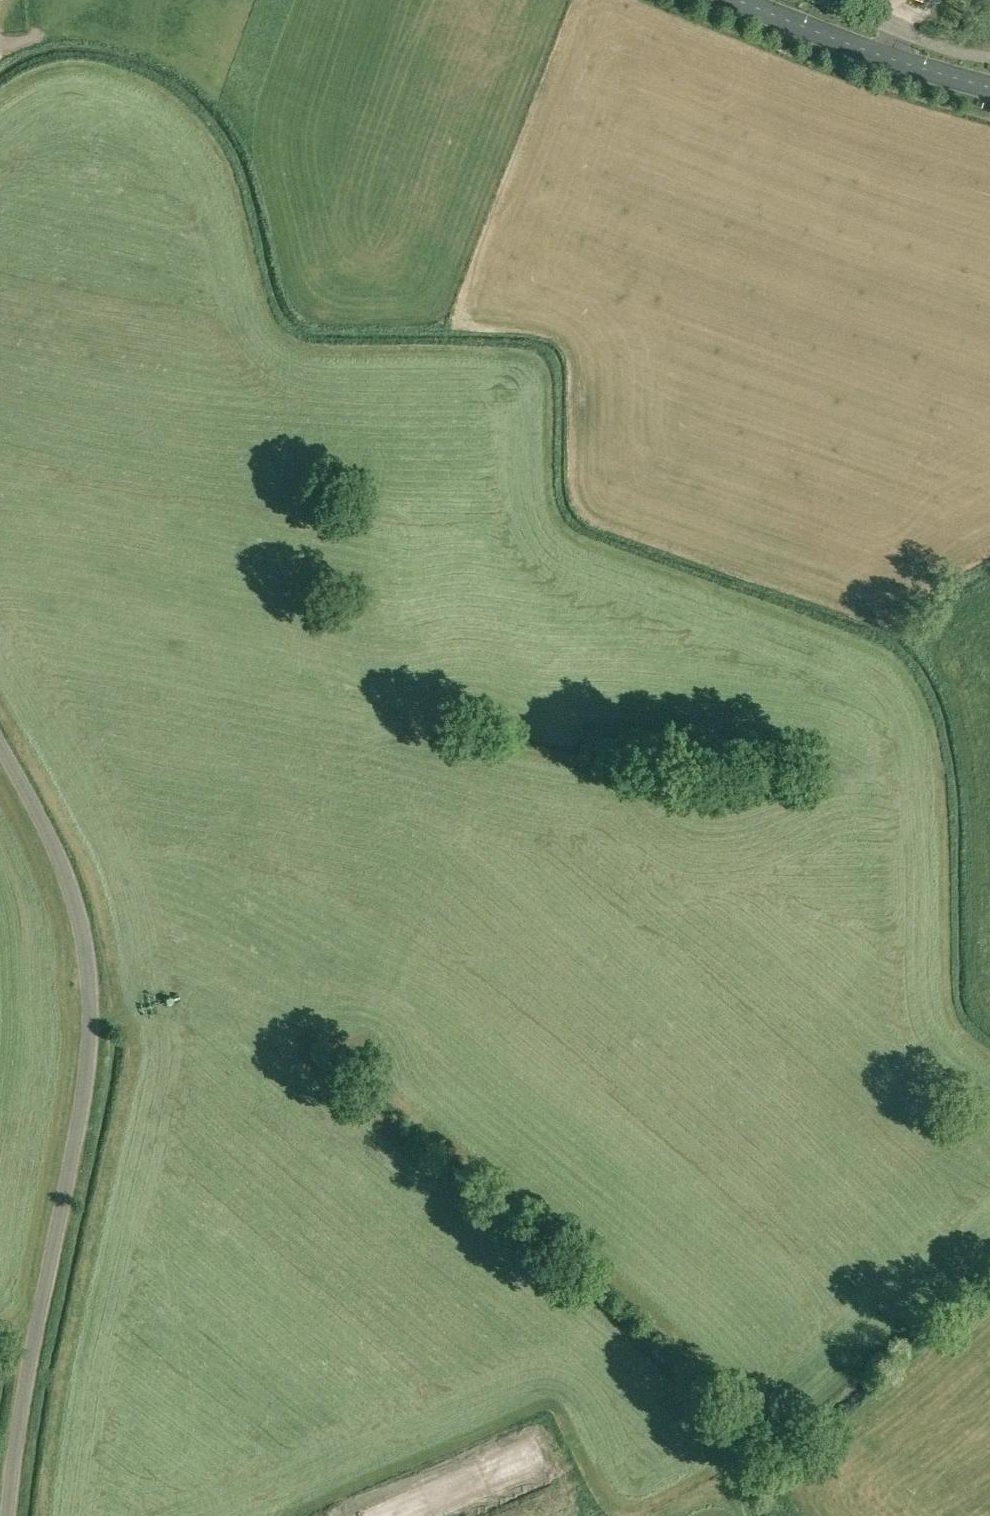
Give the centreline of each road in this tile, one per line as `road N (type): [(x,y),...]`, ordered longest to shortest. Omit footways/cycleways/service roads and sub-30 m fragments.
road 1 (unclassified): [(5,1515),(25,1378),(88,1099),(91,1048),(80,924),(57,853),(0,747)]
road 2 (secondary): [(989,83),(734,0)]

